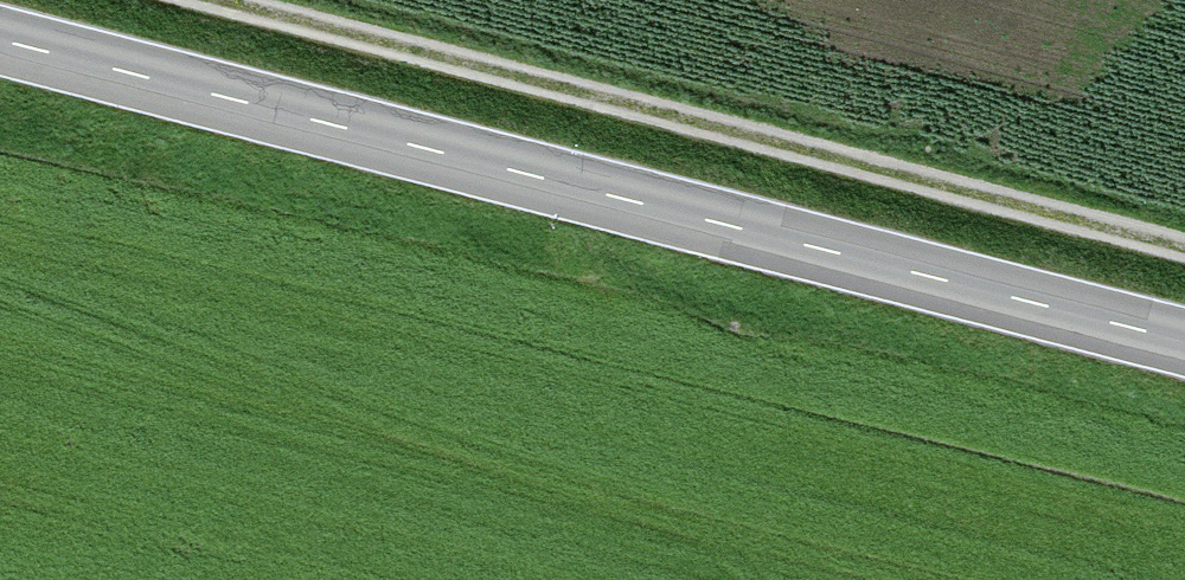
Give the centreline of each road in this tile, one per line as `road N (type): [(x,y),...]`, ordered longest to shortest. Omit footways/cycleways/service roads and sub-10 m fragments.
road 1 (secondary): [(0,43),(1184,343)]
road 2 (track): [(194,0),(1184,255)]

